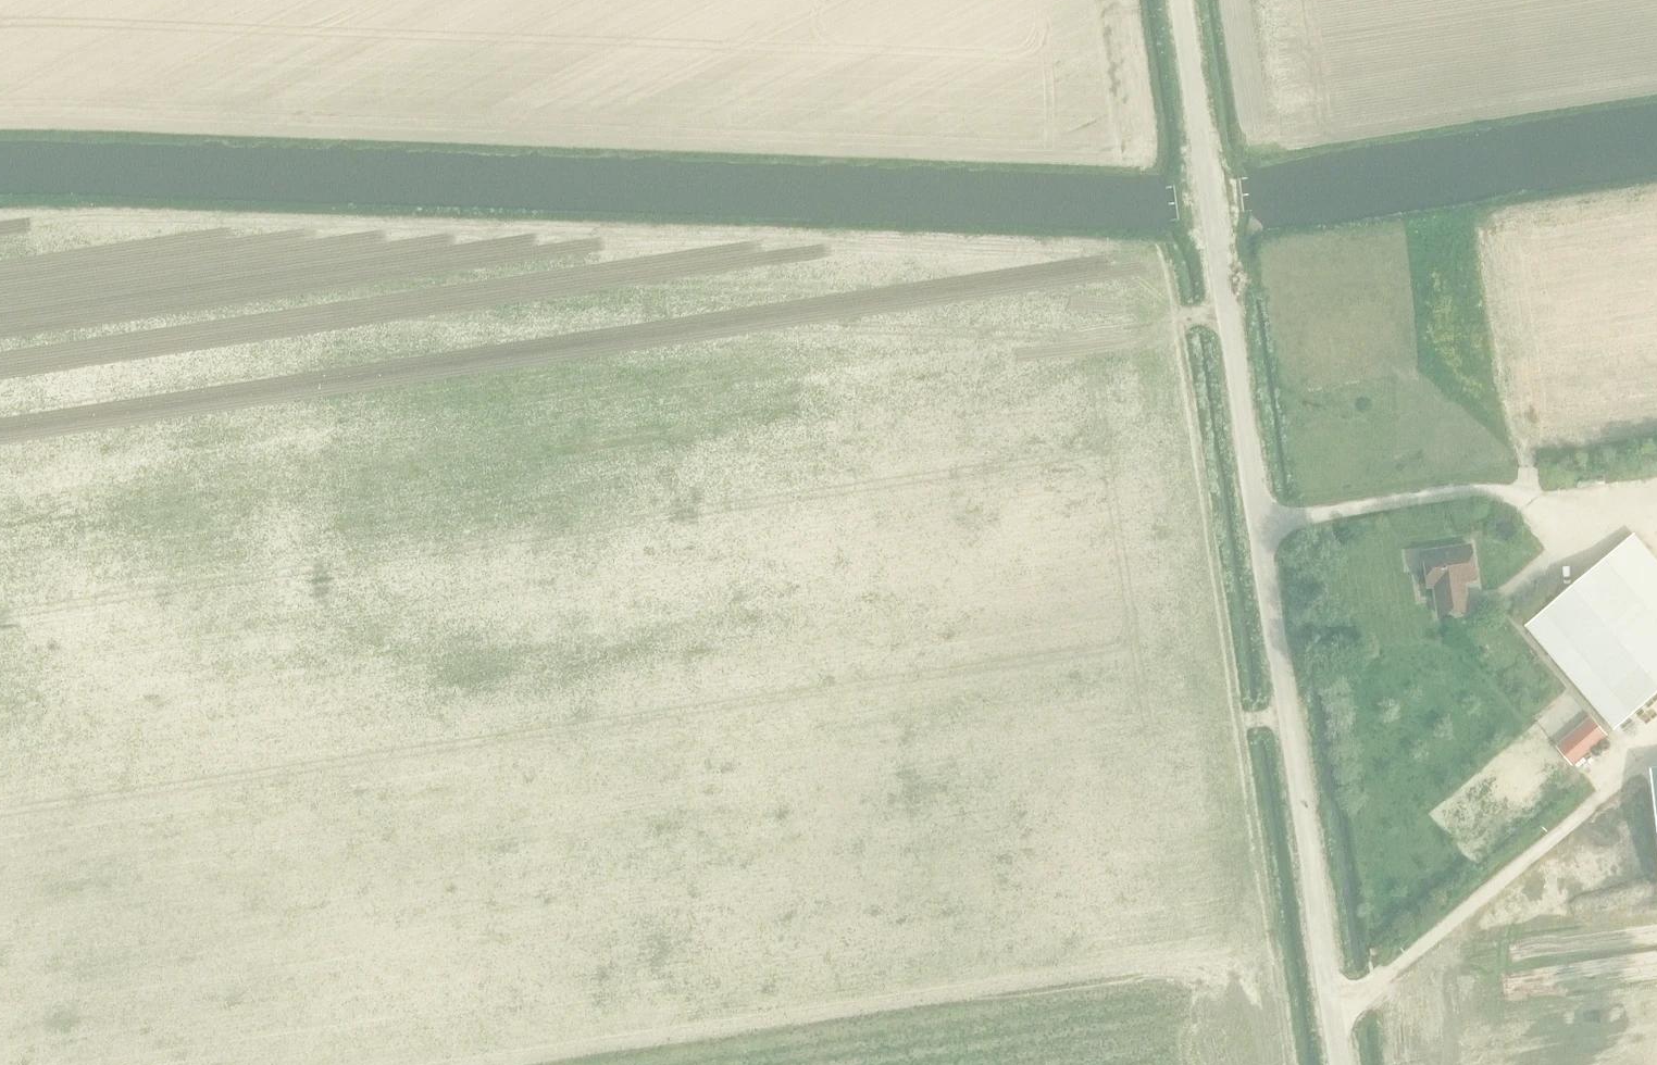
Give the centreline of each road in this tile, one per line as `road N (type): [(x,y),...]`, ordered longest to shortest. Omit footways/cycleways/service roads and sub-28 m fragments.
road 1 (unclassified): [(1341,1064),(1178,0)]

